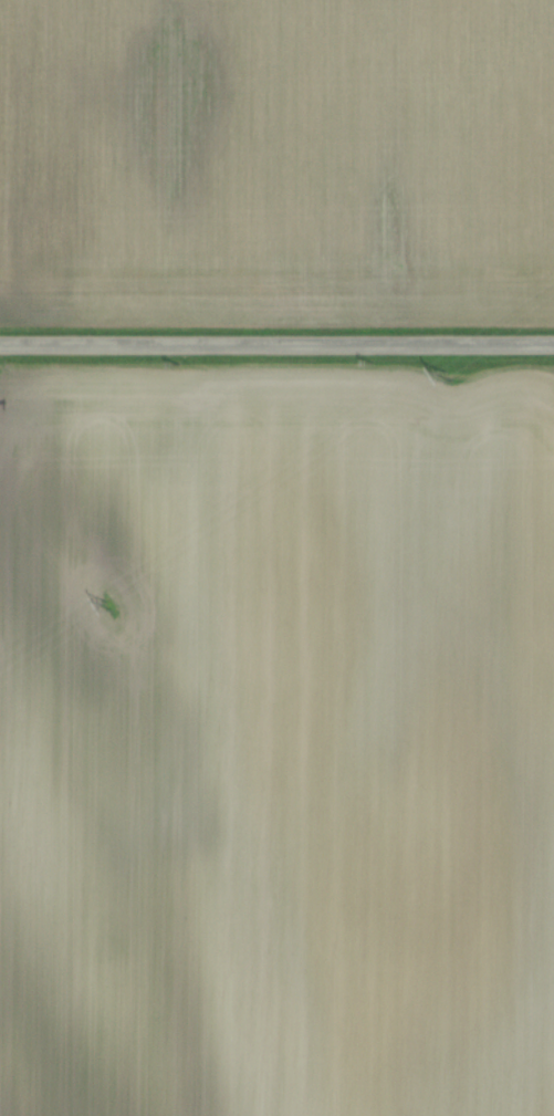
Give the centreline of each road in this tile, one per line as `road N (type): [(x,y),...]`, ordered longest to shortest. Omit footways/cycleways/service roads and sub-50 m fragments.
road 1 (residential): [(553,342),(0,344)]

